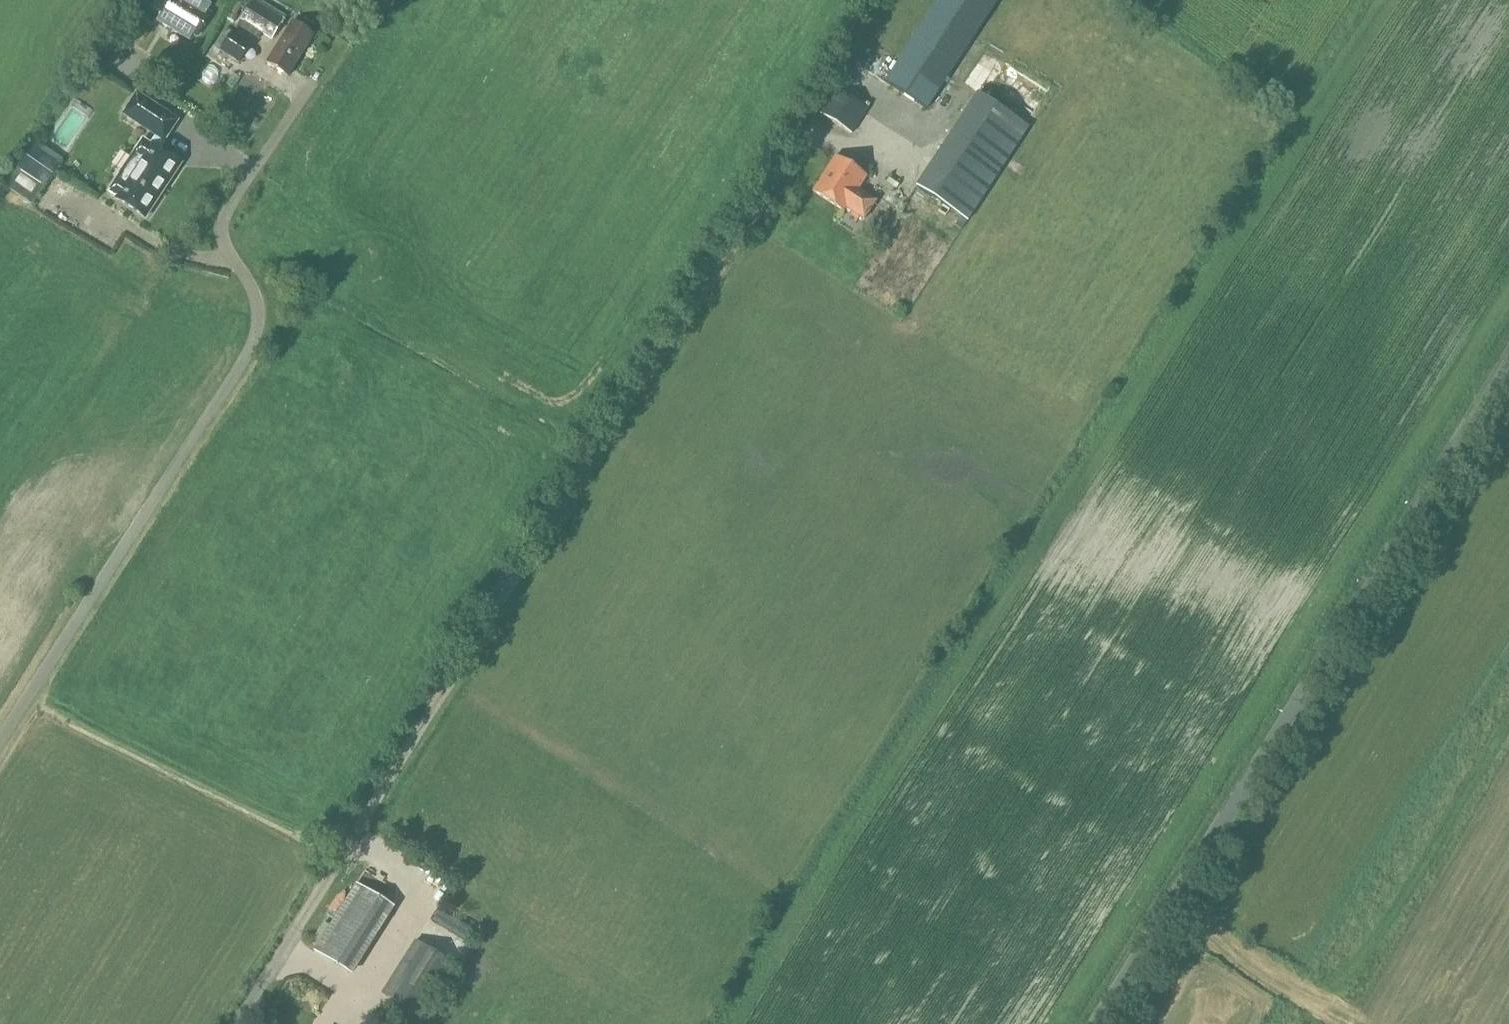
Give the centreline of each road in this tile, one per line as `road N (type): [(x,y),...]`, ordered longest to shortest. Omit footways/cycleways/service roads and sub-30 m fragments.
road 1 (unclassified): [(1508,367),(1103,1023)]

